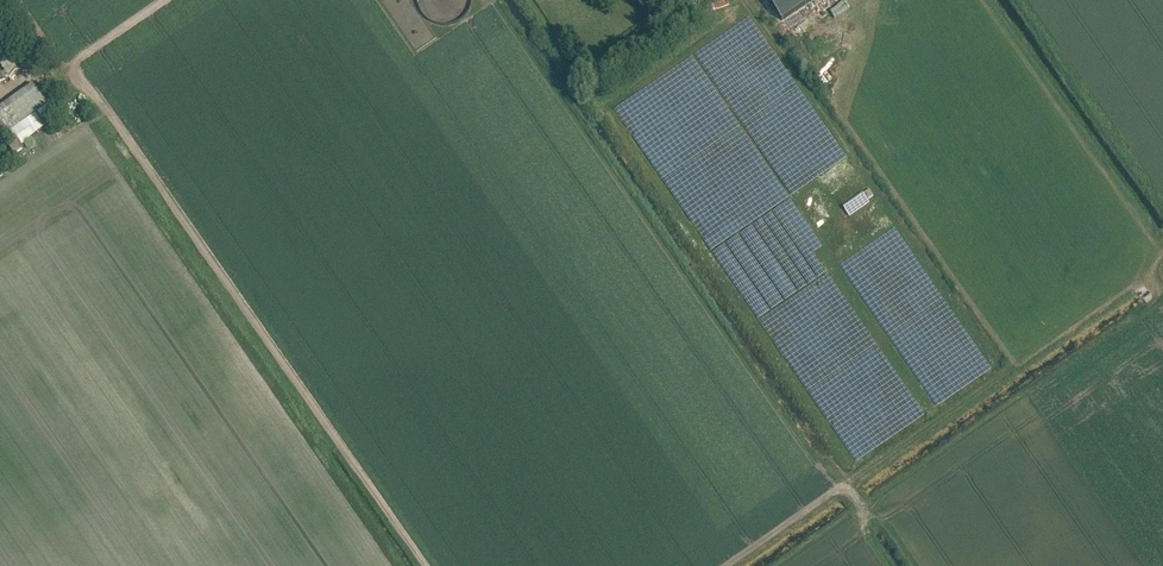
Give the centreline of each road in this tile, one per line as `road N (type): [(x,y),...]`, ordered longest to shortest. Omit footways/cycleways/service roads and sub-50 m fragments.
road 1 (track): [(1162,264),(848,490),(831,494),(728,565)]

